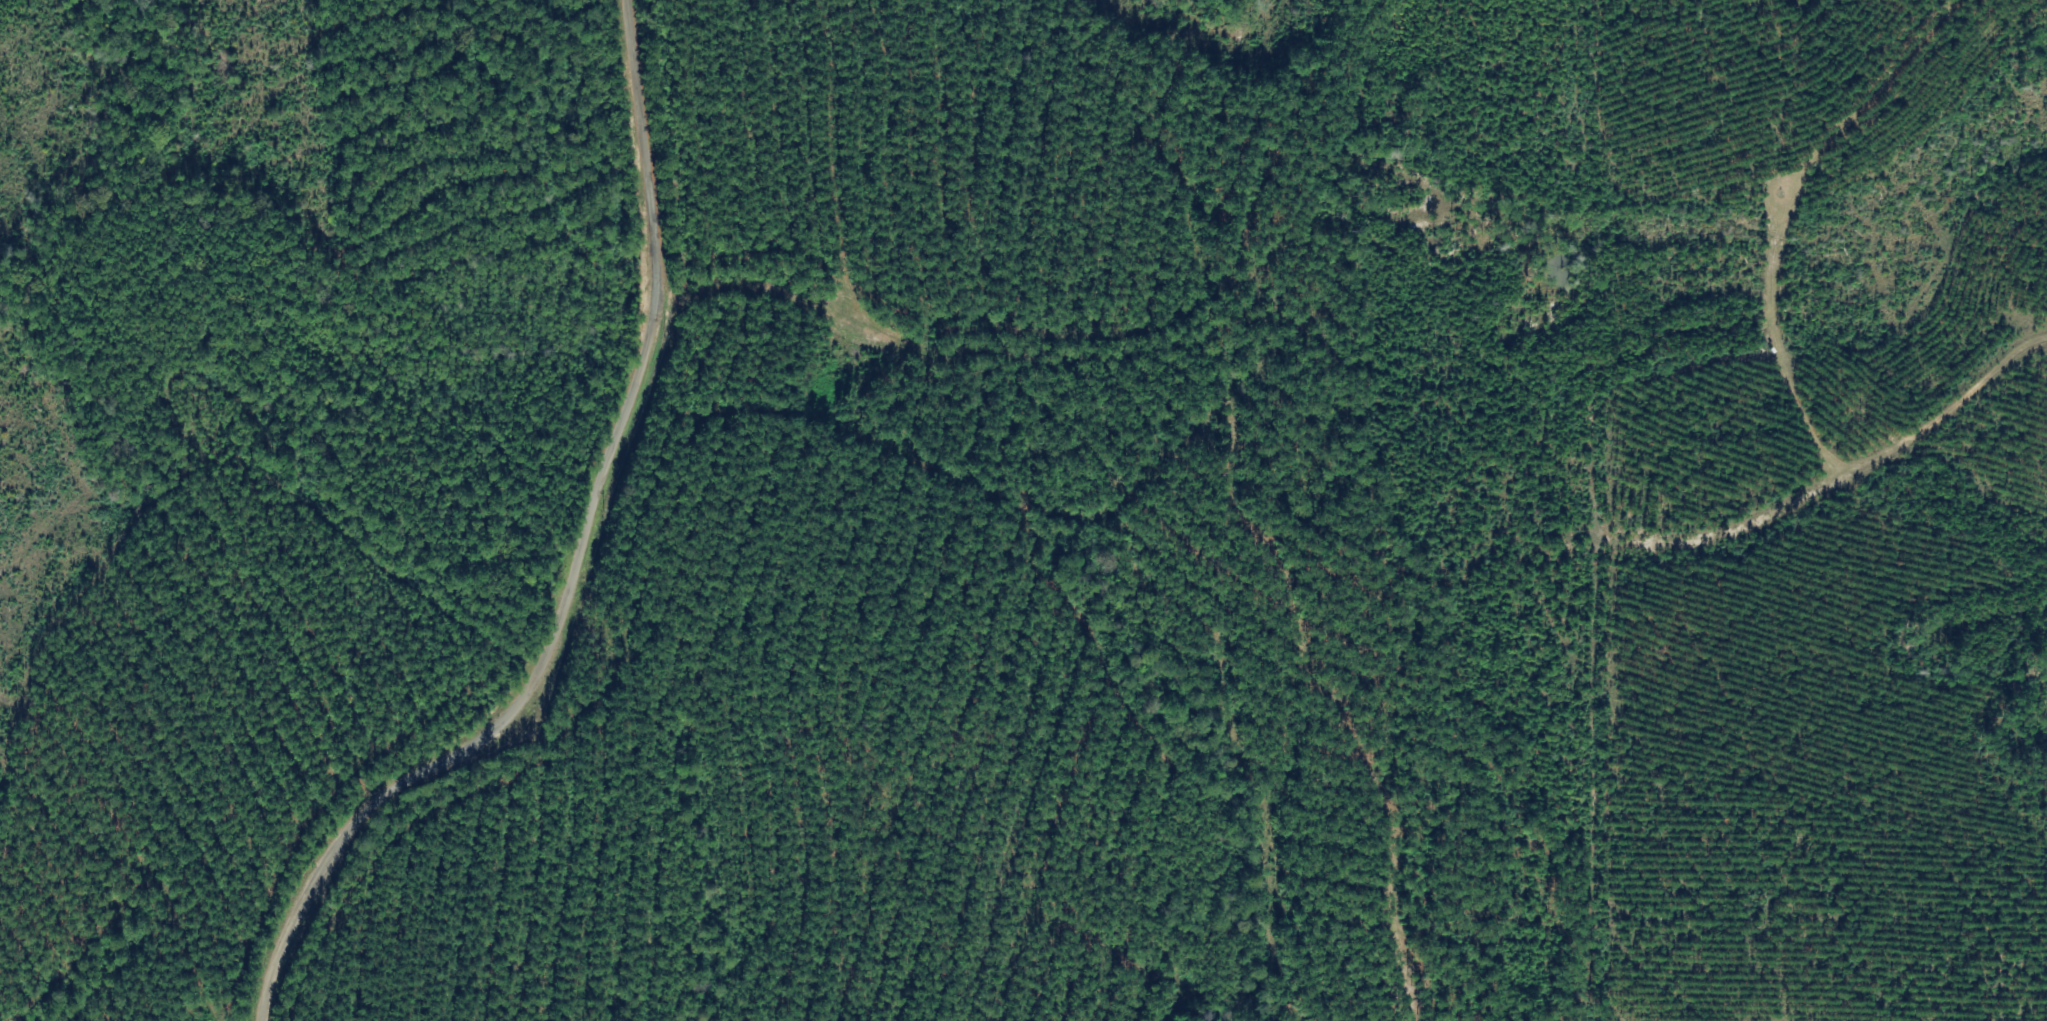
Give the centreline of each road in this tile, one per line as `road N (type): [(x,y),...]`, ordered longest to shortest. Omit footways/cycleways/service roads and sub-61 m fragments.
road 1 (residential): [(223,1020),(228,924),(248,874),(287,834),(426,760),(570,436),(610,222),(595,97),(580,82),(578,0)]

